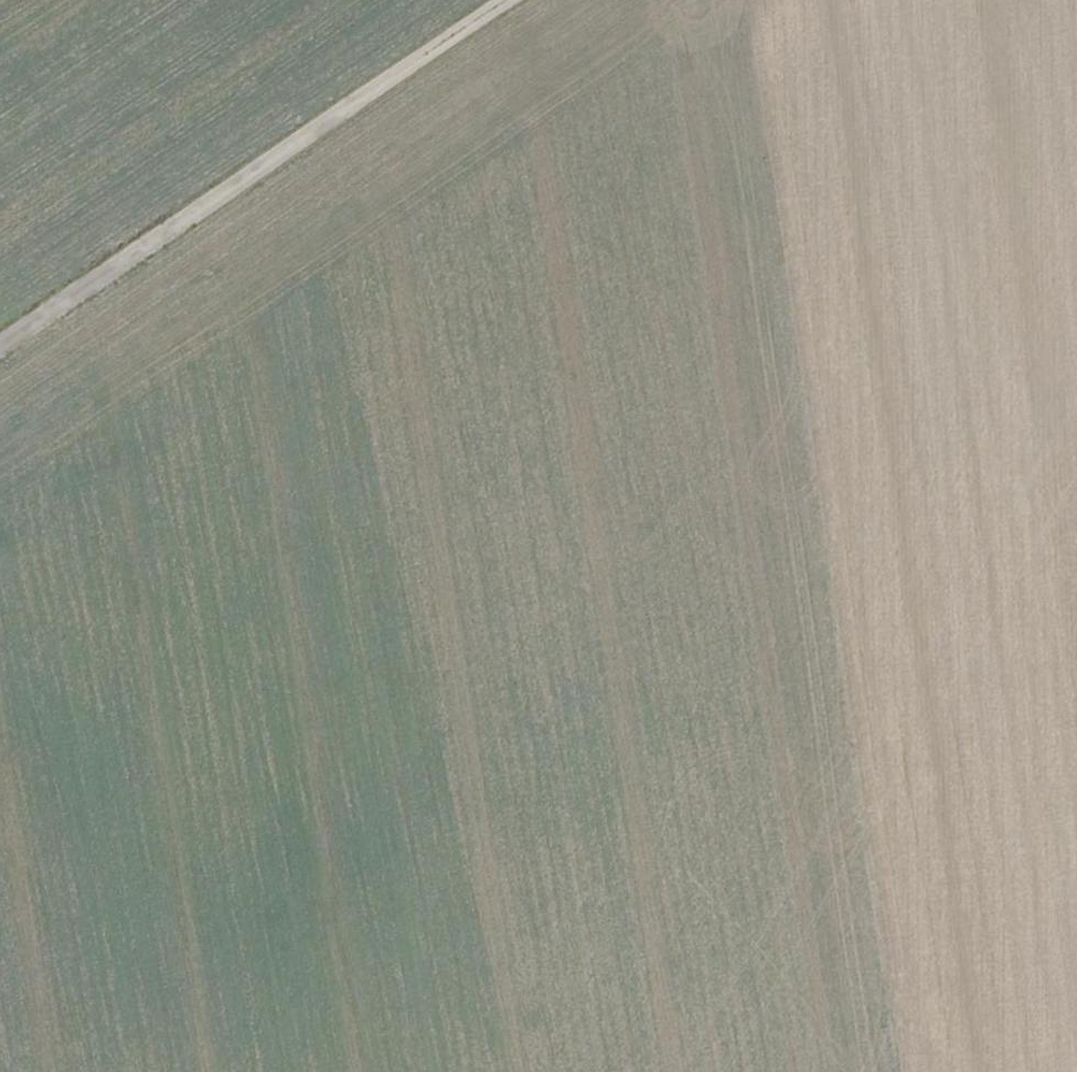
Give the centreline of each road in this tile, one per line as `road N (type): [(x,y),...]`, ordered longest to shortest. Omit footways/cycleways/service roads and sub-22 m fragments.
road 1 (track): [(0,343),(501,0)]

